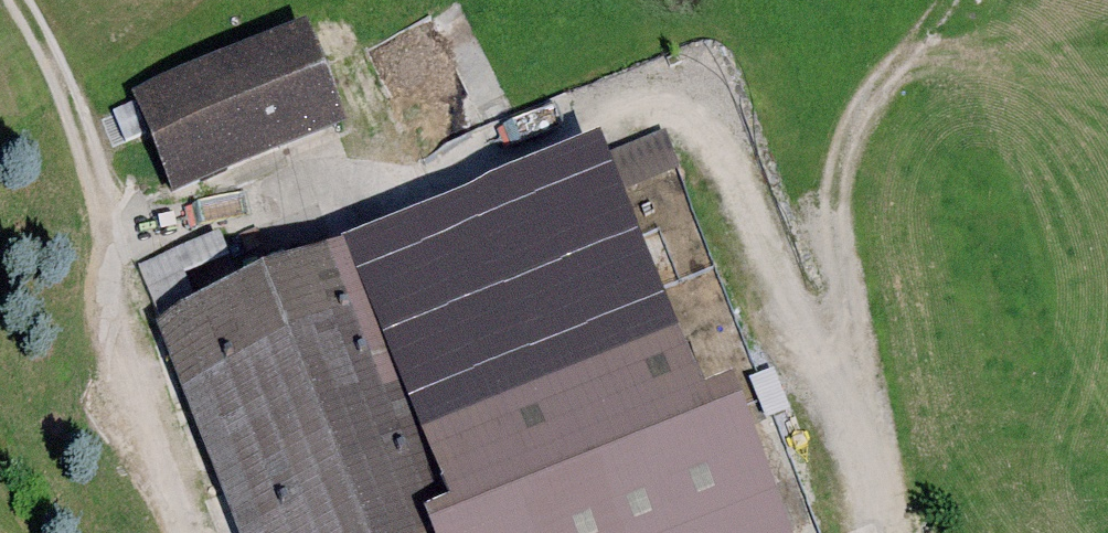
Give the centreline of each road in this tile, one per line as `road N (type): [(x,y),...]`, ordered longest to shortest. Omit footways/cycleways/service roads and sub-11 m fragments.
road 1 (track): [(201,532),(128,292),(146,248),(223,228),(383,220),(436,265),(496,286),(636,206),(713,177),(764,180),(783,214),(854,532)]
road 2 (track): [(19,0),(66,75),(146,248)]
road 3 (track): [(764,180),(929,35),(951,0)]

